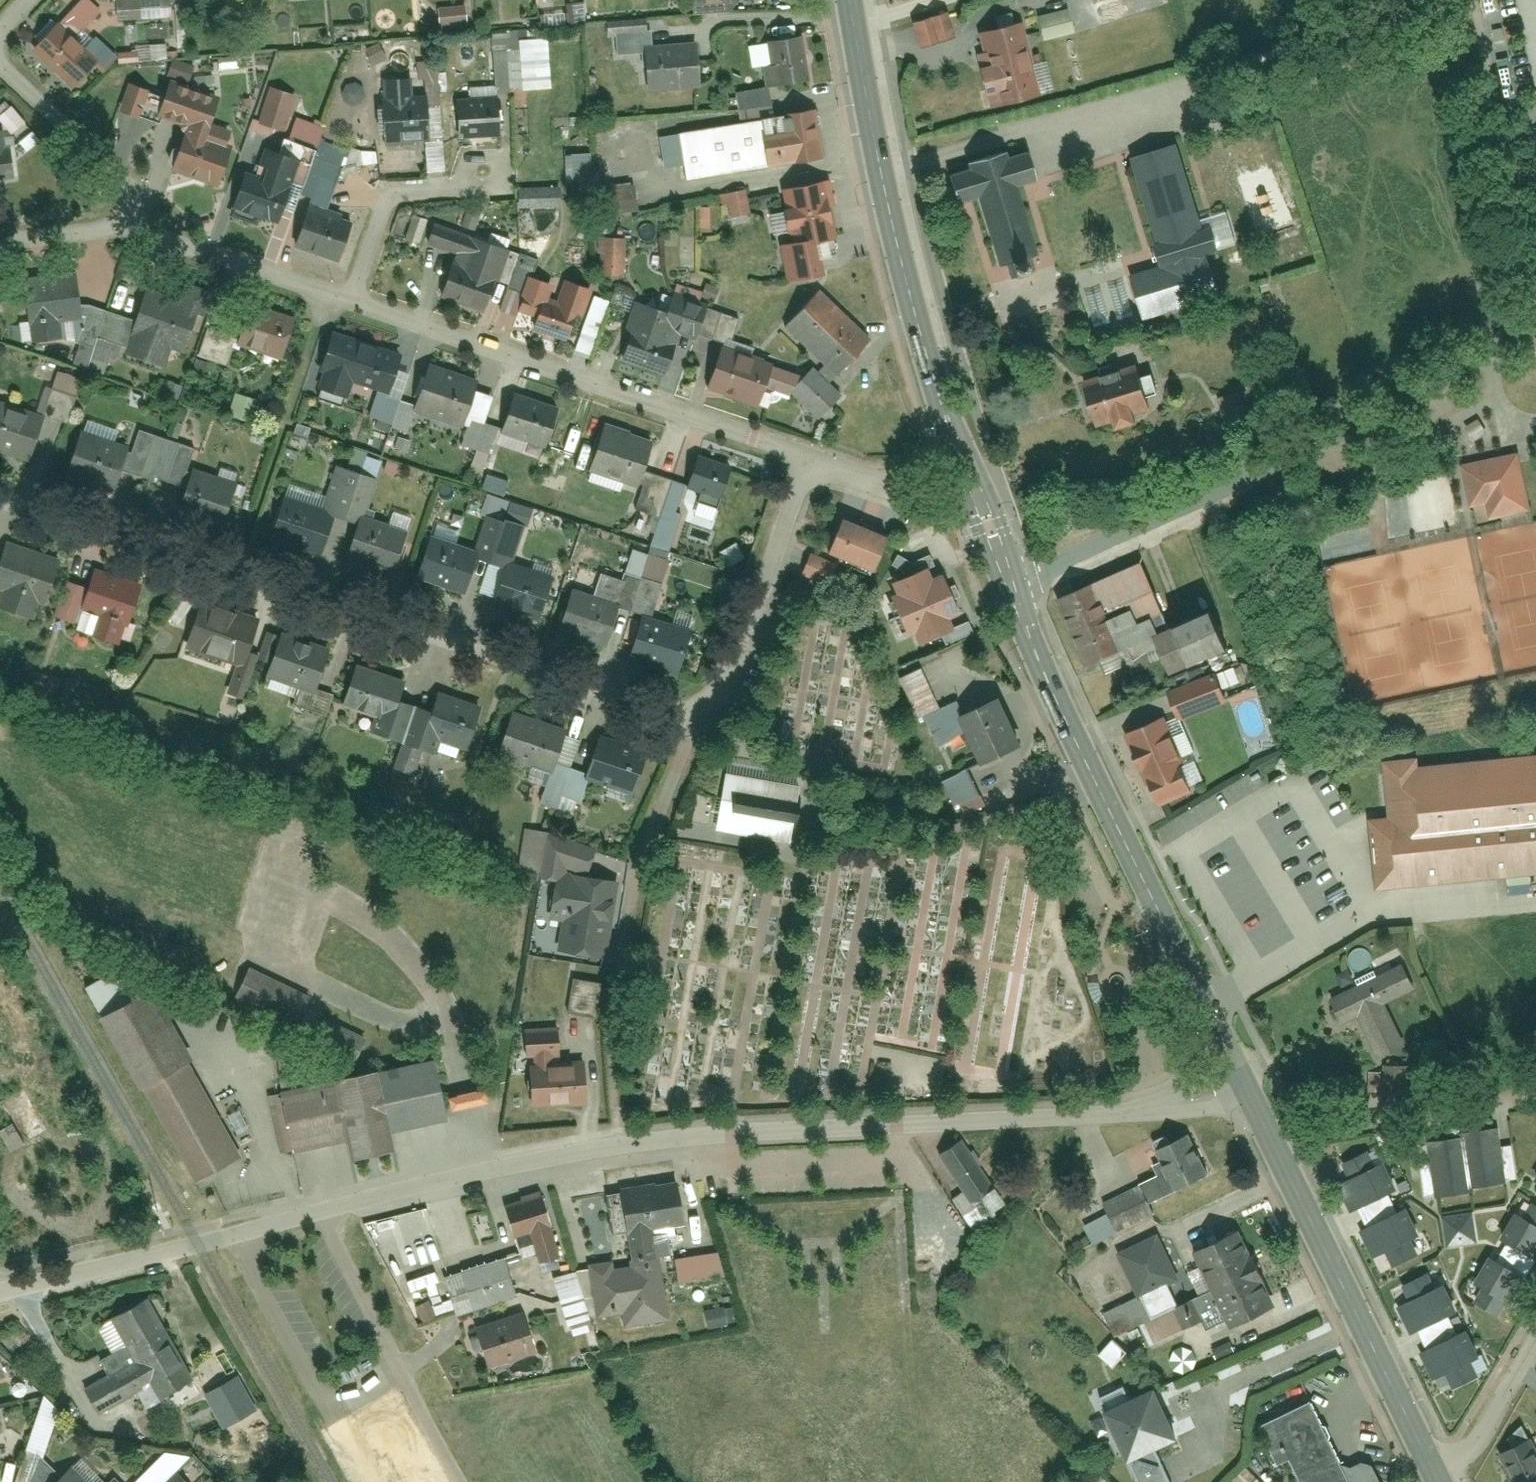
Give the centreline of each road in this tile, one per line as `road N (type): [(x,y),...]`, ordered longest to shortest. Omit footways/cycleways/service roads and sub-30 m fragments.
road 1 (residential): [(0,1291),(620,1144),(1180,1102),(1244,1088)]
road 2 (residential): [(0,493),(243,567),(695,725)]
road 3 (residential): [(1535,318),(1327,439),(1009,585)]
road 4 (secondary): [(1244,1088),(1009,585)]
road 5 (residential): [(809,452),(356,304)]
road 6 (secondary): [(963,451),(913,310),(853,0)]
road 7 (secondary): [(1439,1481),(1244,1088)]
road 8 (residential): [(695,725),(809,452)]
road 9 (residential): [(356,304),(133,227)]
road 10 (residential): [(356,304),(389,202),(403,193),(505,185)]
road 11 (residential): [(133,227),(130,196),(0,61)]
road 12 (residential): [(695,725),(633,889)]
road 13 (residential): [(1535,1342),(1453,1481)]
road 14 (residential): [(133,227),(0,244)]

